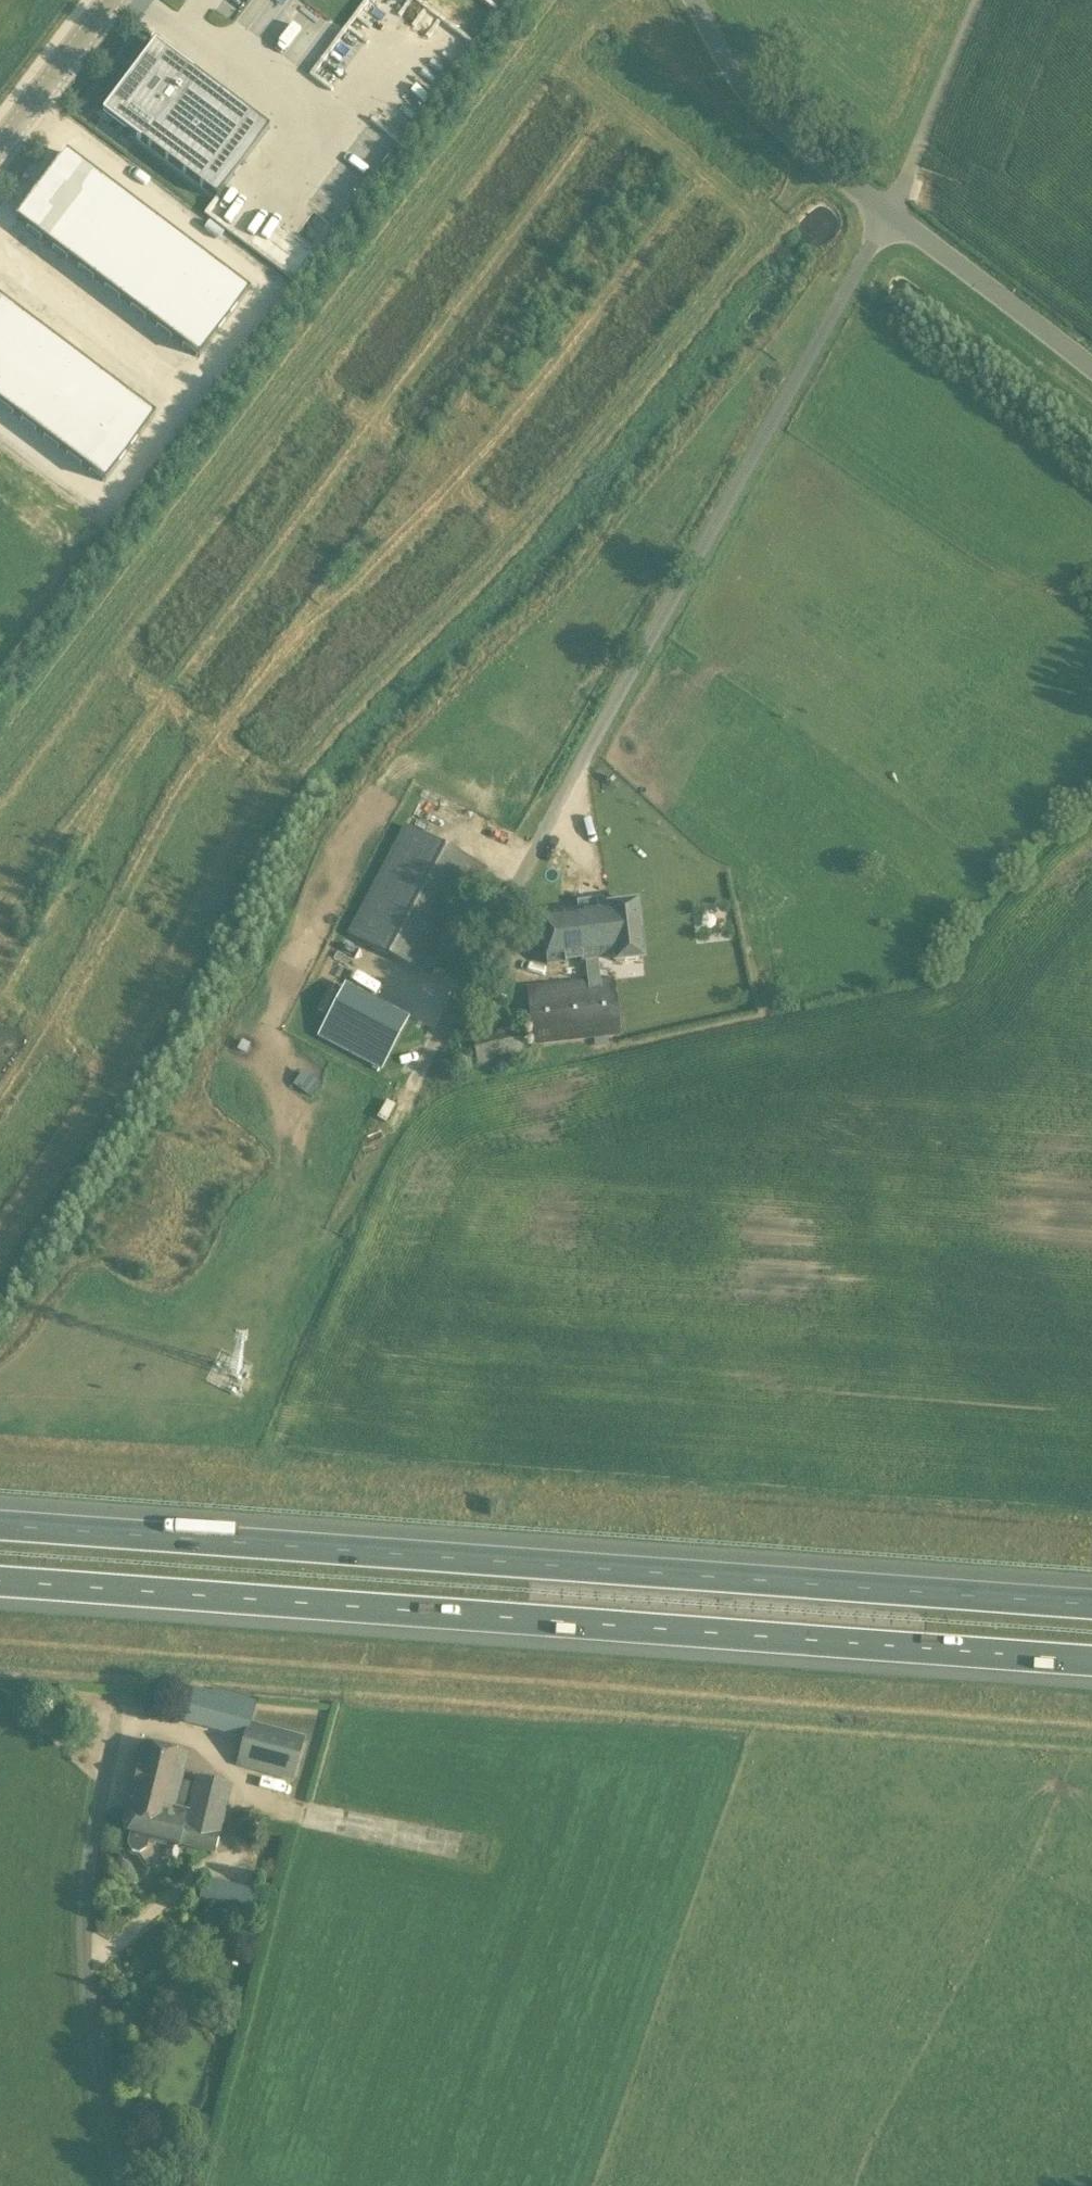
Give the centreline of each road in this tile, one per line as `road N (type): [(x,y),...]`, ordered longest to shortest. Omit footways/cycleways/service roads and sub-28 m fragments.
road 1 (track): [(0,1242),(102,1095),(270,790),(521,531),(770,228),(817,156)]
road 2 (motorway): [(0,1582),(1091,1661)]
road 3 (motorway): [(1091,1609),(0,1533)]
road 4 (track): [(0,775),(591,0)]
road 5 (unclassified): [(1091,369),(753,100),(695,0)]
road 6 (unclassified): [(119,2185),(84,1960),(87,1869),(117,1714)]
road 7 (track): [(217,2185),(297,1873),(320,1841),(324,1820)]
road 8 (track): [(457,1846),(287,1813),(188,1739),(115,1726)]
road 9 (track): [(551,52),(770,228)]
road 10 (unclassified): [(113,0),(0,152)]

